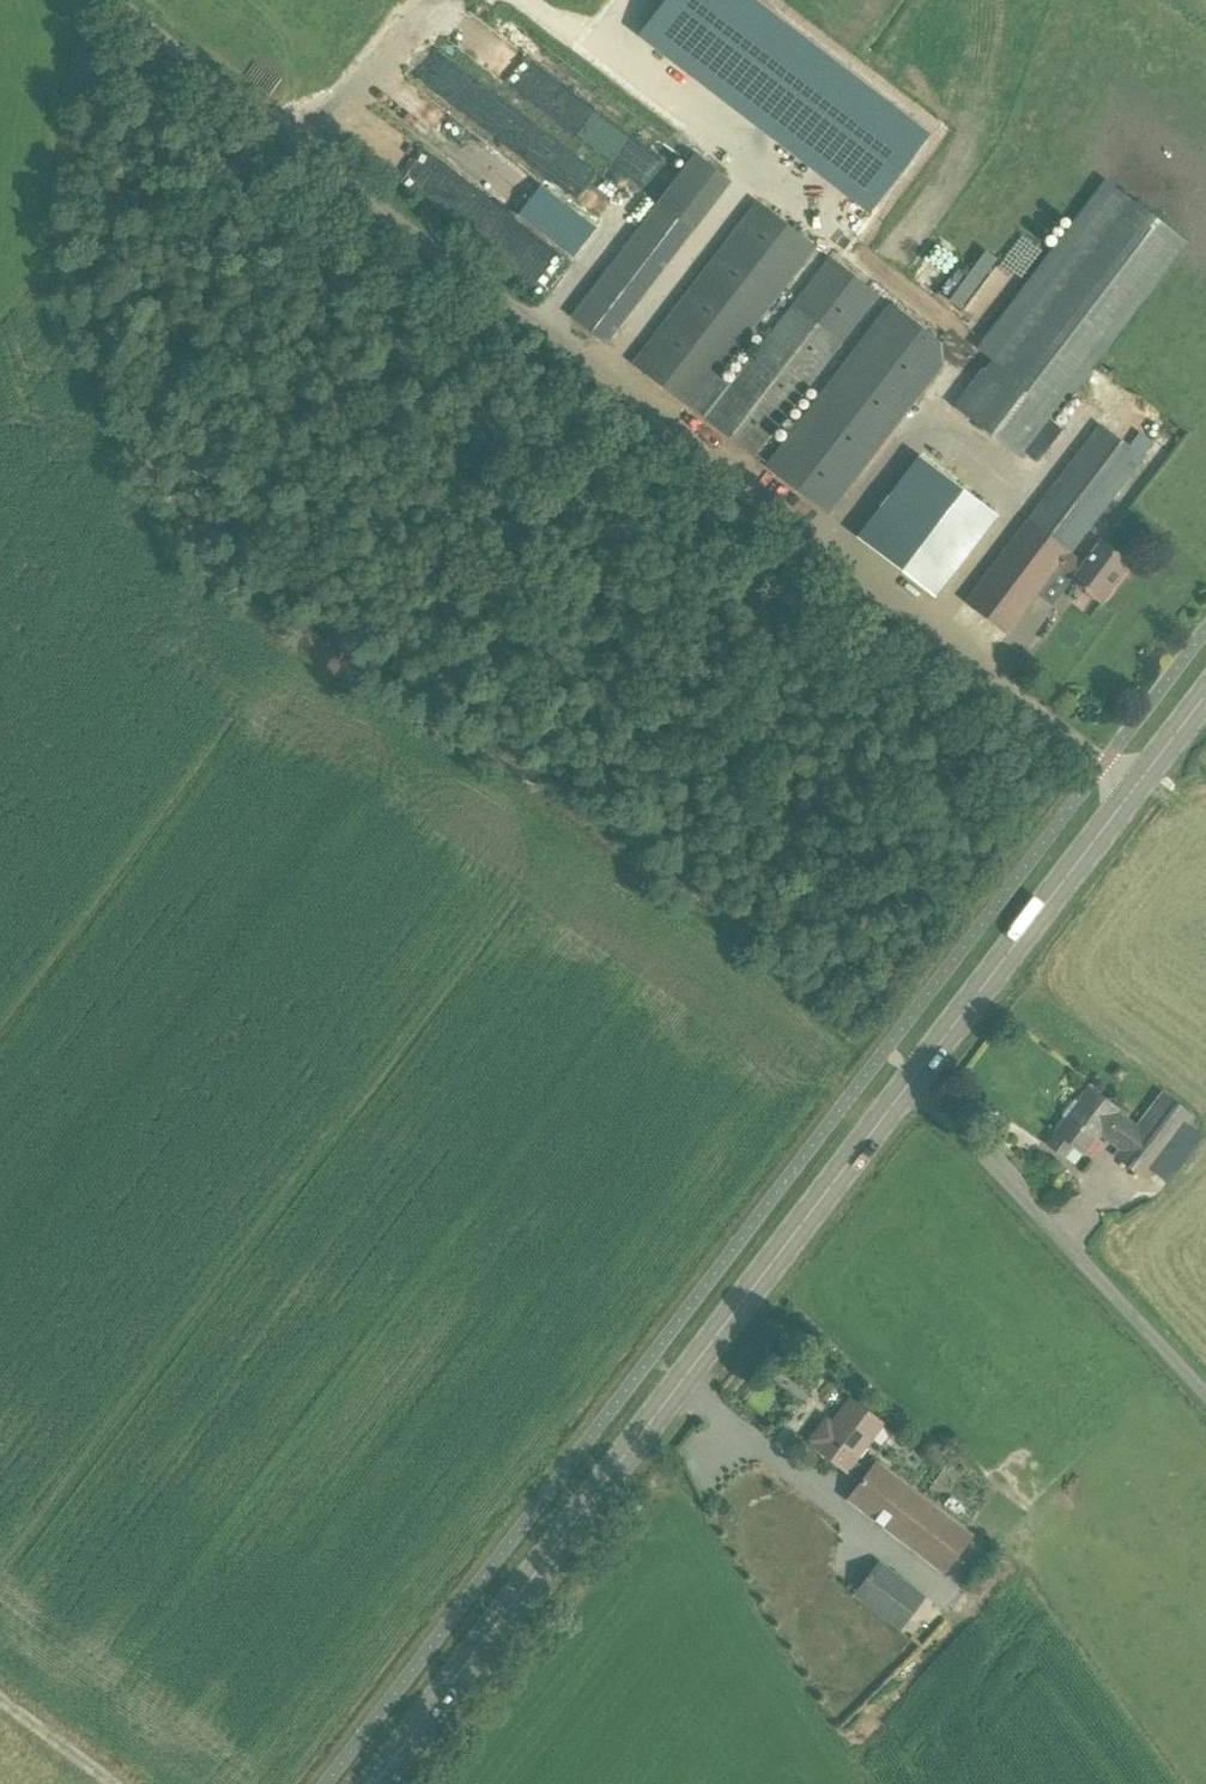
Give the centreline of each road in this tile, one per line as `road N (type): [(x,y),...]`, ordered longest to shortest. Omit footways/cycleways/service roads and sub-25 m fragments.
road 1 (primary): [(378,1783),(915,1082)]
road 2 (primary): [(915,1082),(1205,699)]
road 3 (unclassified): [(915,1082),(1205,1395)]
road 4 (unclassified): [(115,1783),(0,1693)]

